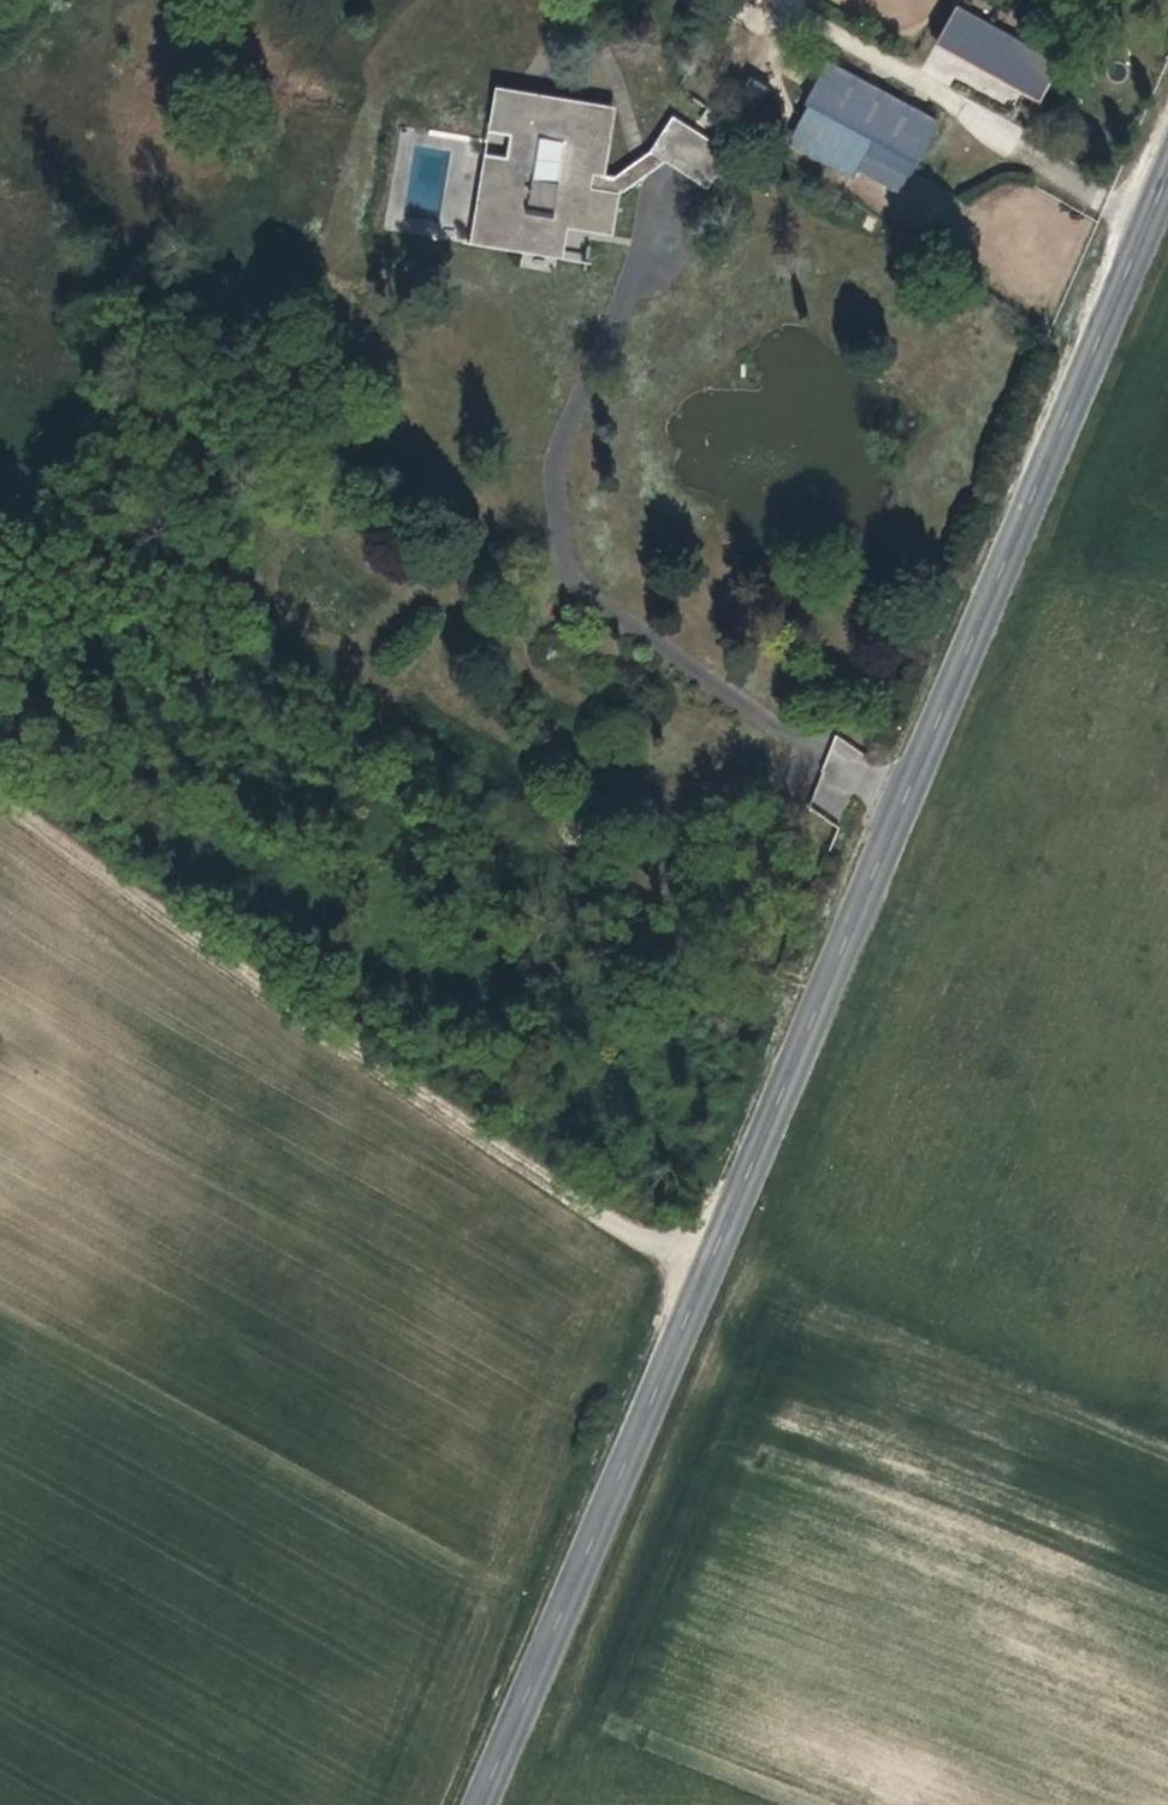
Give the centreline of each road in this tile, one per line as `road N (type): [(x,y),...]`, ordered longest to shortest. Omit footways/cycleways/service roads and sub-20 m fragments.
road 1 (tertiary): [(1167,177),(483,1804)]
road 2 (track): [(0,802),(705,1281)]

